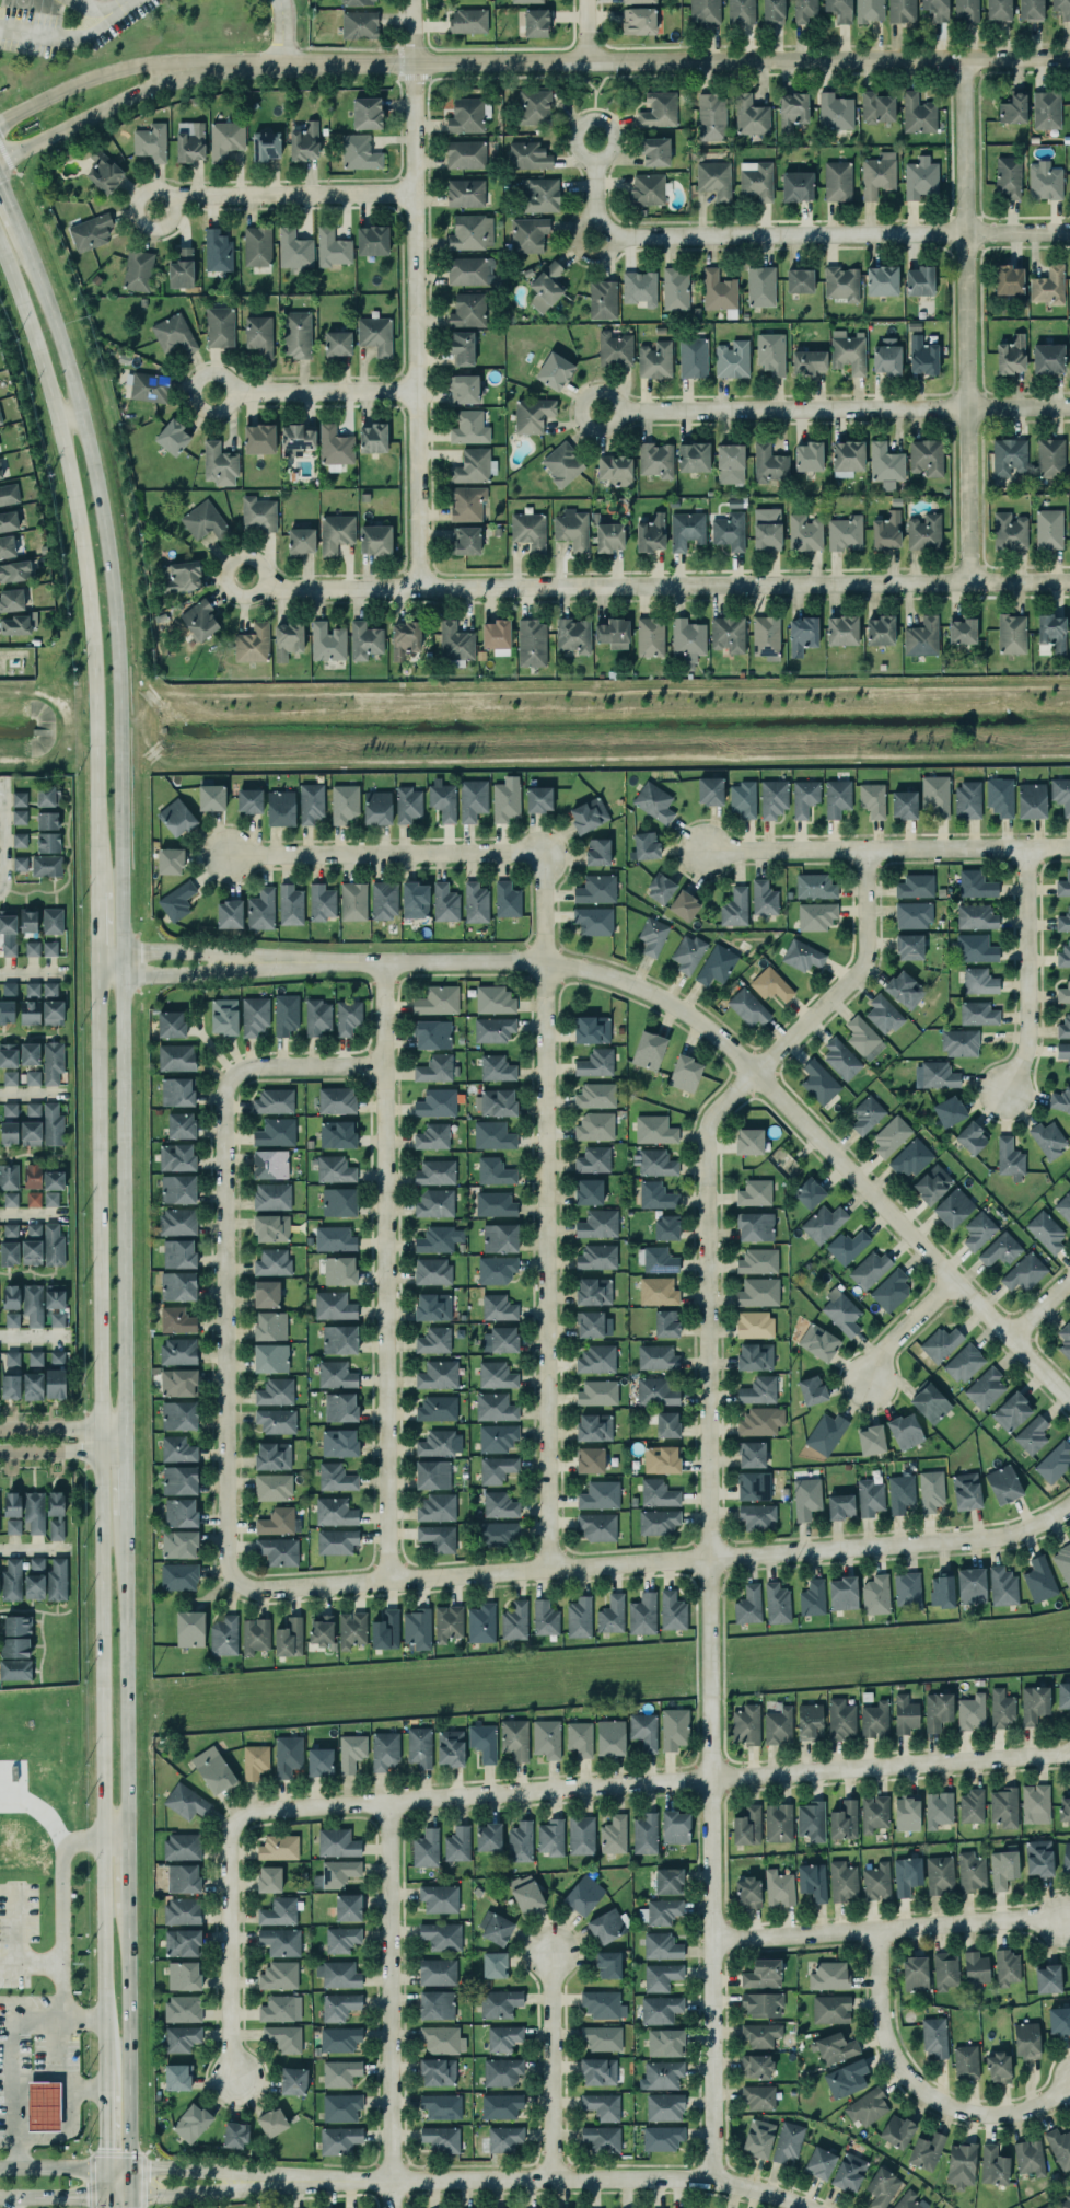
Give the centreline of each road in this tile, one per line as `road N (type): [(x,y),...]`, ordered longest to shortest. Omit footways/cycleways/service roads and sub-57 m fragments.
road 1 (residential): [(865,848),(864,963),(716,1110),(706,1131),(710,2182)]
road 2 (secondary): [(125,1429),(118,671),(83,408),(22,233)]
road 3 (secondary): [(96,963),(104,2089)]
road 4 (residential): [(1069,1754),(248,1814),(229,1835),(230,2081)]
road 5 (residential): [(324,961),(544,962),(606,974),(665,999),(731,1049),(1069,1400)]
road 6 (residential): [(1069,57),(194,69)]
road 7 (residential): [(236,1580),(263,1589),(972,1539),(1011,1534),(1069,1504)]
road 8 (residential): [(265,586),(1069,581)]
road 9 (residential): [(548,1568),(543,853)]
road 10 (secondary): [(0,247),(24,305),(75,498),(93,675),(92,878)]
road 11 (residential): [(388,1580),(383,962)]
road 12 (tertiary): [(800,2207),(710,2182),(269,2182)]
road 13 (residential): [(415,588),(412,62)]
road 14 (residential): [(962,58),(965,582)]
road 15 (residential): [(236,1580),(226,1560),(229,1082)]
road 16 (residential): [(598,411),(1069,407)]
road 17 (residential): [(594,160),(594,238),(963,233)]
road 18 (residential): [(385,1804),(387,2207)]
road 19 (residential): [(702,848),(1069,847)]
road 20 (residential): [(711,1942),(1059,1920)]
road 21 (residential): [(875,1932),(879,2027),(894,2067),(926,2099),(980,2117),(1030,2109),(1069,2090)]
road 22 (residential): [(543,853),(226,855)]
road 23 (secondary): [(128,1842),(125,1546)]
road 24 (secondary): [(129,2198),(128,1937)]
road 25 (residential): [(156,208),(187,198),(411,195)]
road 26 (residential): [(1025,847),(1026,1045),(1004,1090)]
road 27 (residential): [(550,1949),(553,2181)]
road 28 (residential): [(324,961),(174,951),(125,952),(96,963)]
road 29 (residential): [(96,963),(167,975),(324,961)]
road 30 (residential): [(0,163),(140,85),(194,69)]
road 31 (residential): [(194,69),(166,62),(82,81),(0,121)]
road 32 (residential): [(212,393),(414,392)]
road 33 (tertiary): [(105,2198),(221,2196),(269,2182)]
road 34 (residential): [(229,1082),(258,1065),(384,1065)]
road 35 (tertiary): [(269,2182),(128,2170)]
road 36 (residential): [(954,1280),(884,1350),(868,1382)]
road 37 (residential): [(234,558),(254,557),(264,566),(265,586),(254,597),(228,589),(223,576),(234,558)]
road 38 (tertiary): [(128,2170),(0,2171)]
road 39 (residential): [(0,1453),(125,1453)]
road 40 (residential): [(125,1429),(0,1429)]
road 41 (residential): [(588,159),(606,157),(614,146),(605,123),(592,119),(577,130),(577,150),(588,159)]

